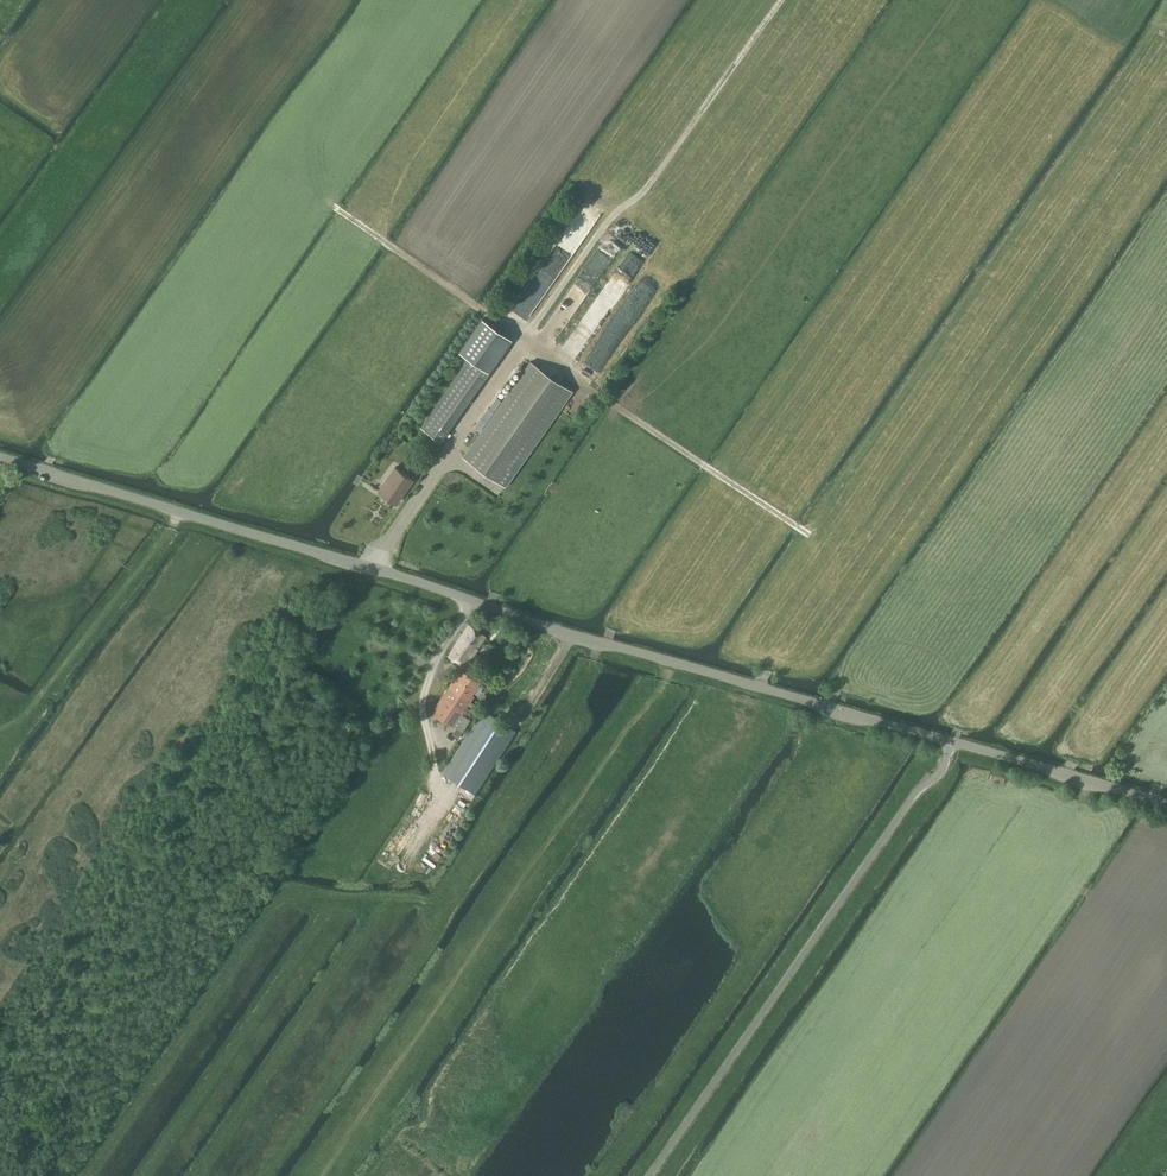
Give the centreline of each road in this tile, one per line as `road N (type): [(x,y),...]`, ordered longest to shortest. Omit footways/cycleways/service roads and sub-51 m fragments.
road 1 (unclassified): [(0,455),(671,662),(1166,803)]
road 2 (track): [(328,202),(810,534)]
road 3 (track): [(526,339),(604,224),(645,192),(781,0)]
road 4 (track): [(0,735),(18,727),(179,510)]

